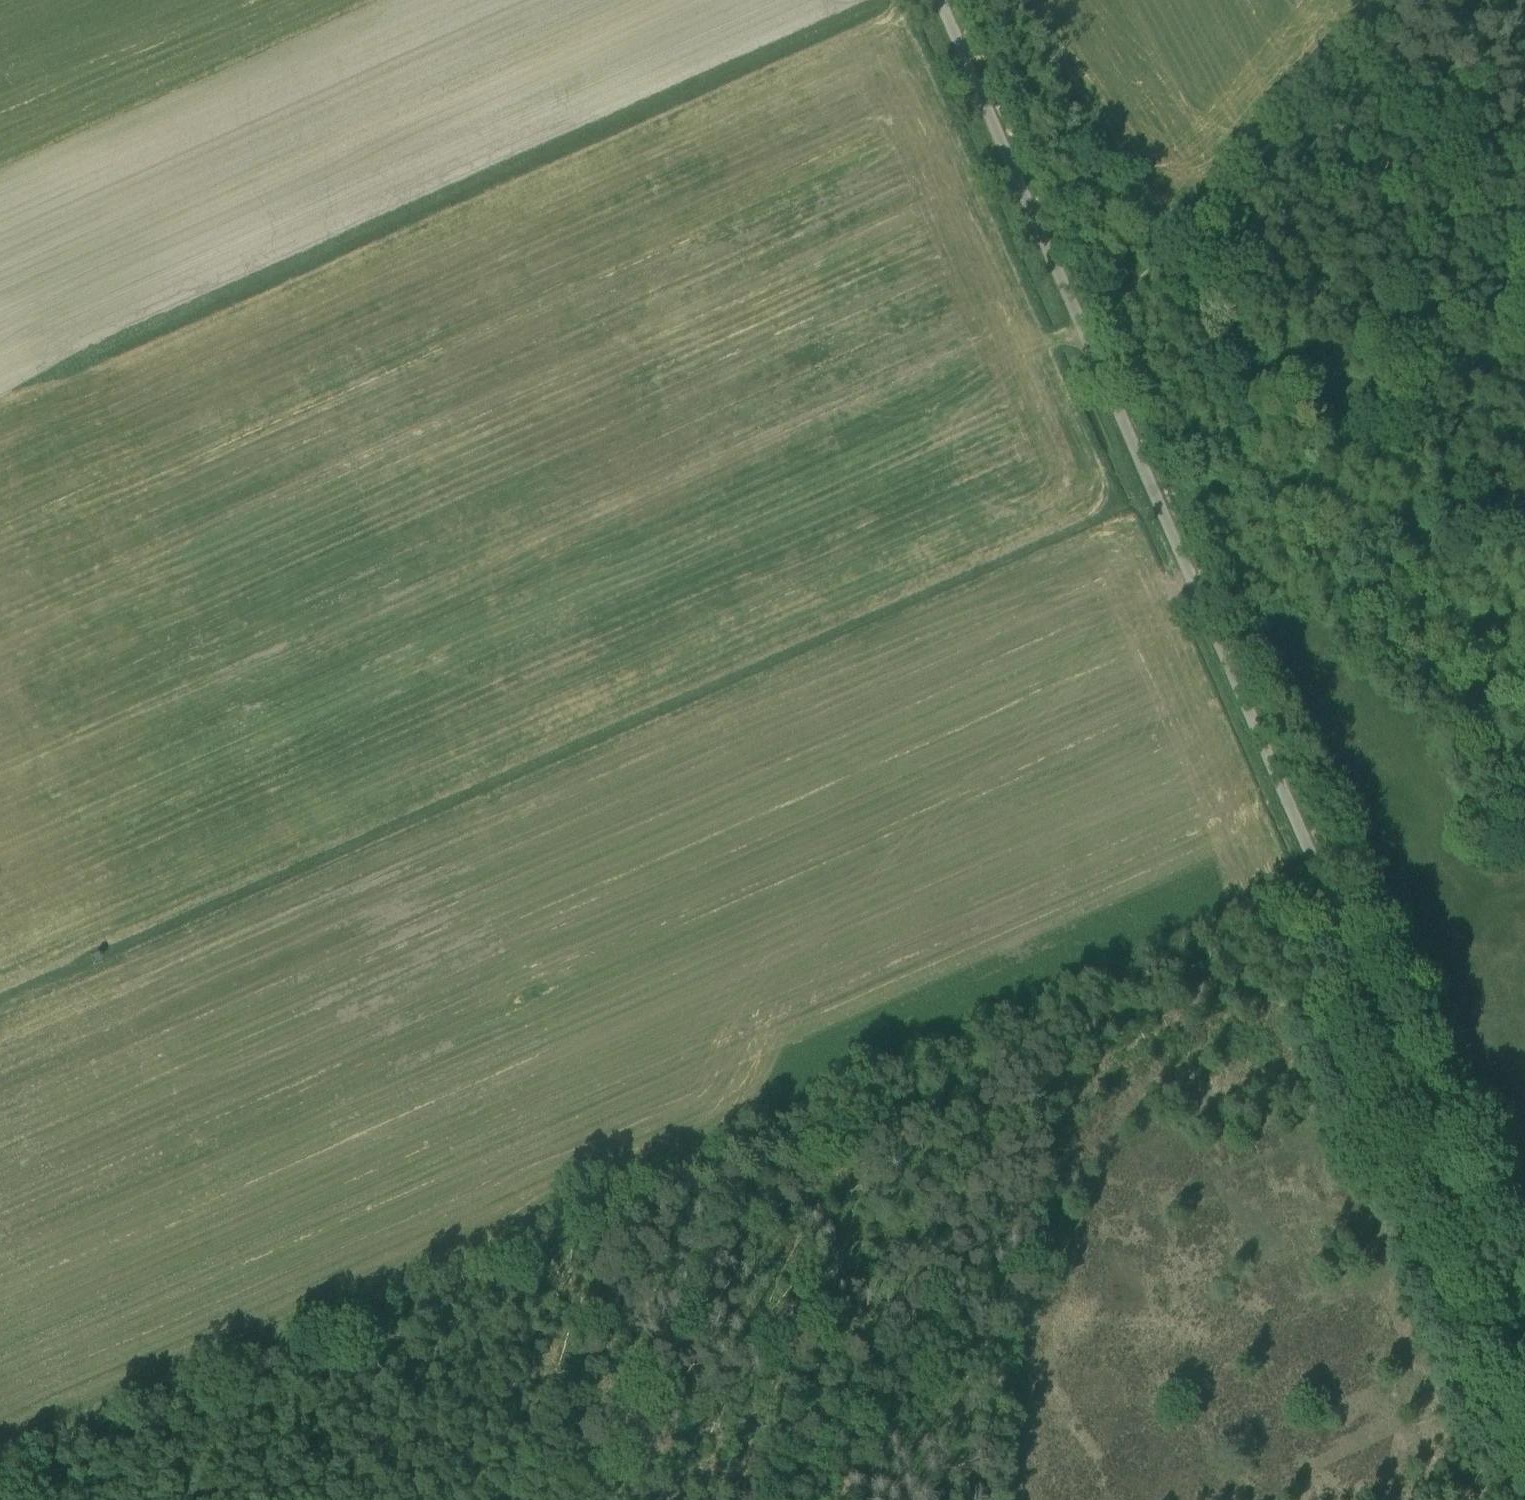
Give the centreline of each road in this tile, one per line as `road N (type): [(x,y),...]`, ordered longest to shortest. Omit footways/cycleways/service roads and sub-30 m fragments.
road 1 (track): [(1083,326),(1524,1345)]
road 2 (track): [(937,0),(1083,326)]

